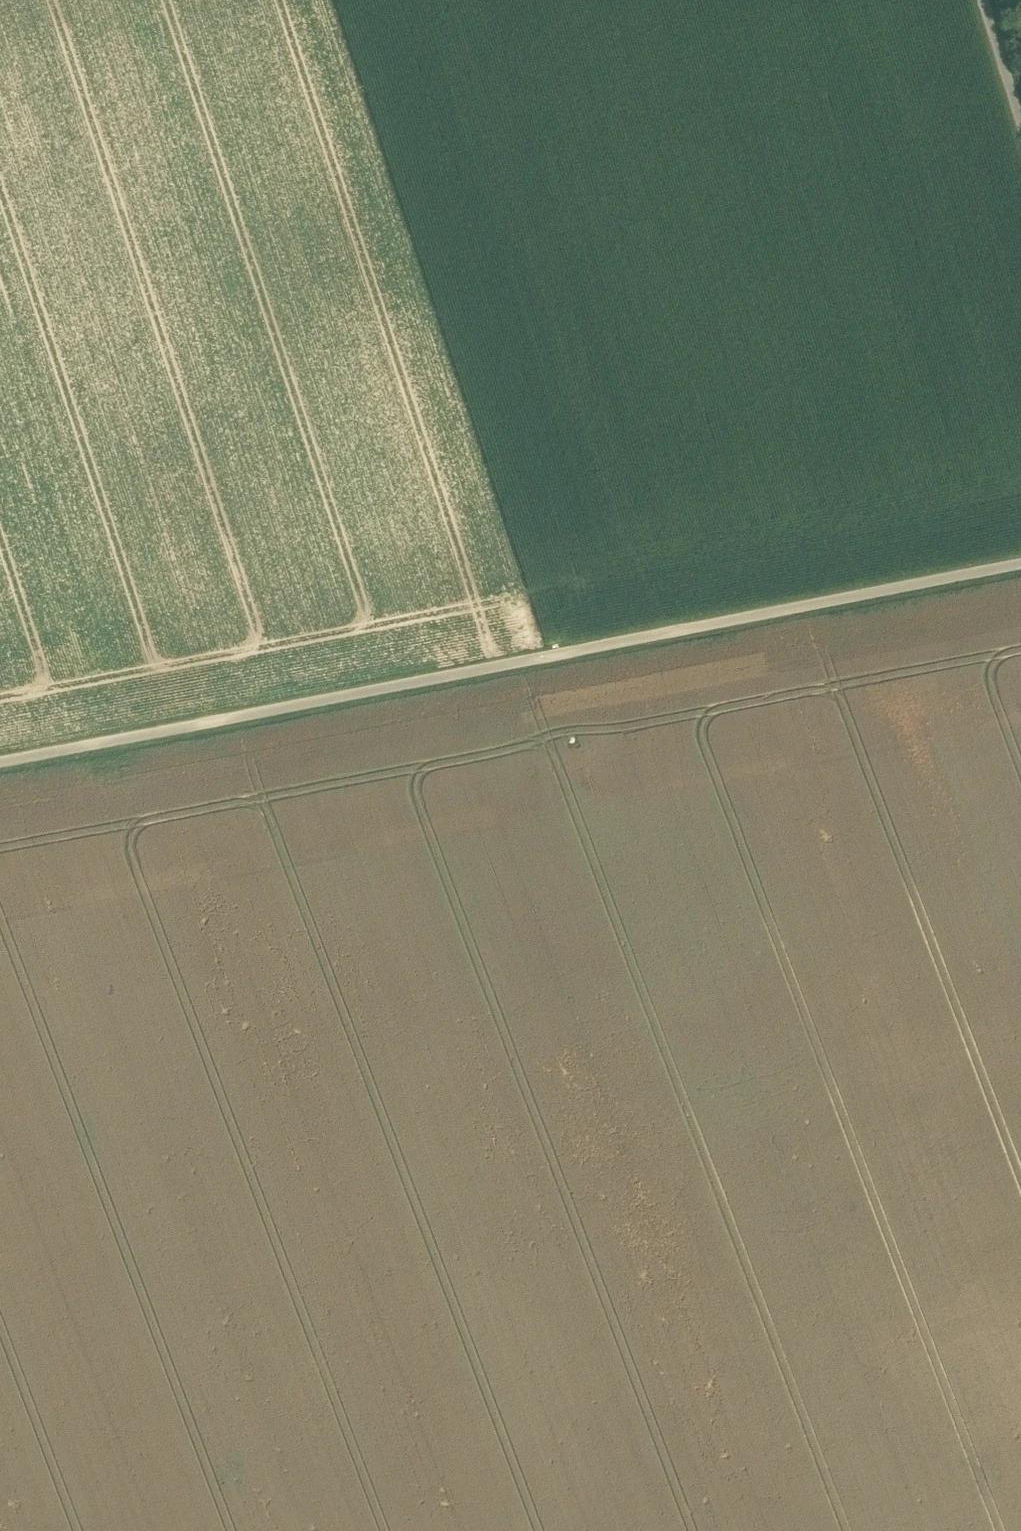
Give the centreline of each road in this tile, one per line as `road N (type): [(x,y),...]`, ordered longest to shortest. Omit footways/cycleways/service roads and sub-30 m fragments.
road 1 (track): [(0,764),(1020,565)]
road 2 (track): [(983,0),(1020,123)]

